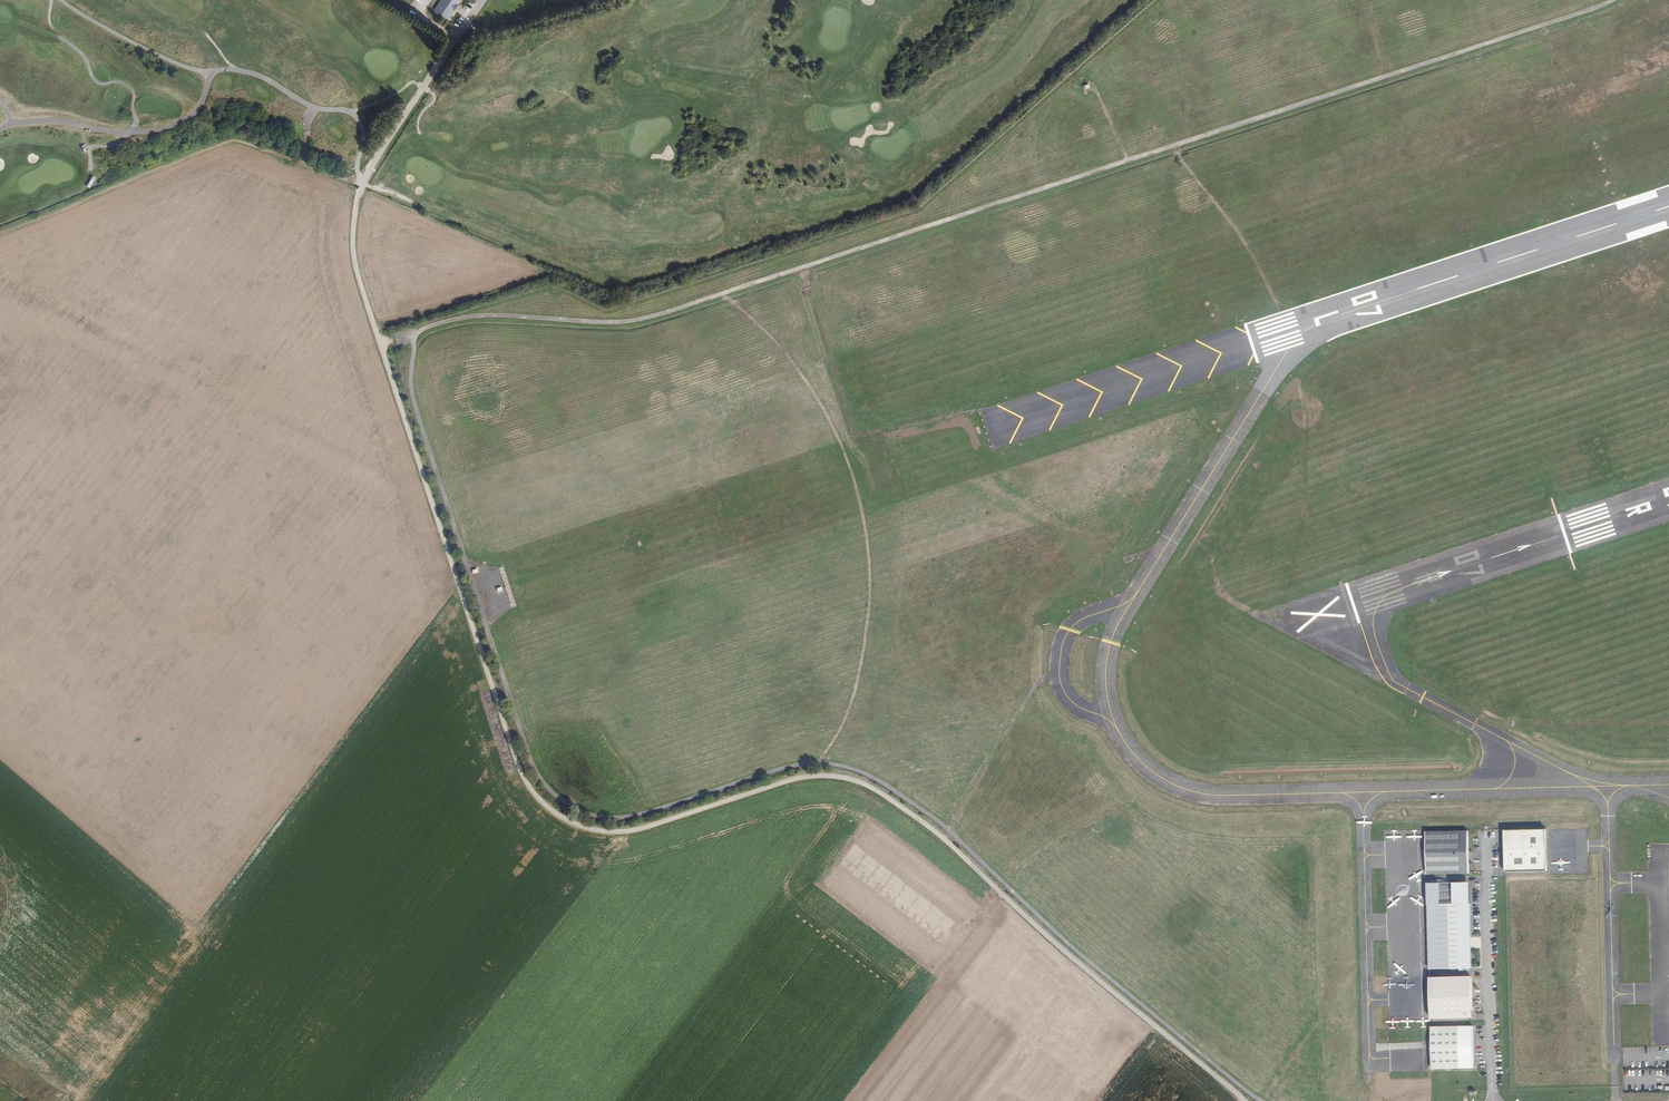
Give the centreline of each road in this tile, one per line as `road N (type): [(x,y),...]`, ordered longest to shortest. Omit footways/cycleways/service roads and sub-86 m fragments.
road 1 (track): [(1613,0),(650,317),(459,318),(426,327),(414,340),(410,386),(426,438),(465,554),(499,589),(495,647),(529,755),(556,796),(594,817),(617,818),(799,765),(863,773),(950,832),(1069,945),(1262,1100)]
road 2 (unclassified): [(1244,1100),(946,841),(870,787),(803,778),(615,833),(565,819),(530,789),(351,241),(368,170),(482,0)]
road 3 (track): [(800,268),(854,436),(985,410)]
road 4 (track): [(1173,146),(1240,234),(1283,311)]

